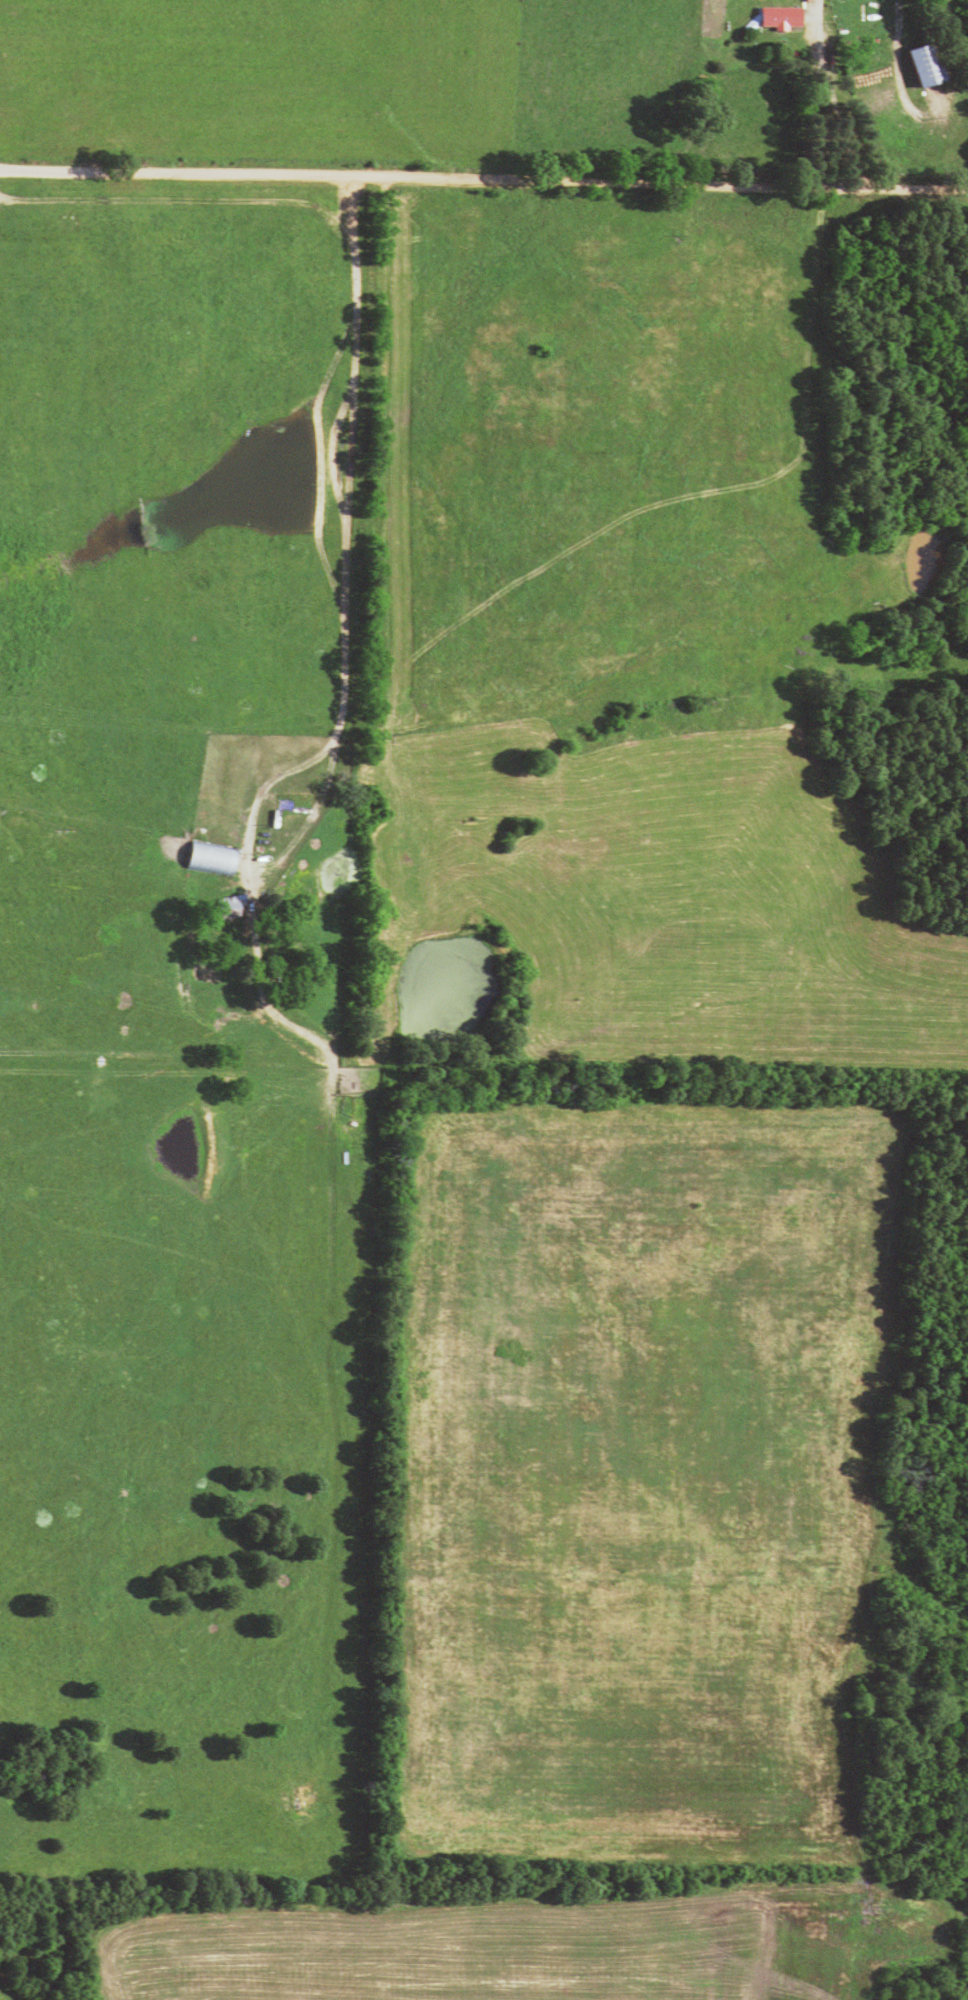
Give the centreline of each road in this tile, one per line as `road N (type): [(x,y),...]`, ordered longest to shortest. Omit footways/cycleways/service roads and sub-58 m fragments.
road 1 (residential): [(967,189),(0,168)]

